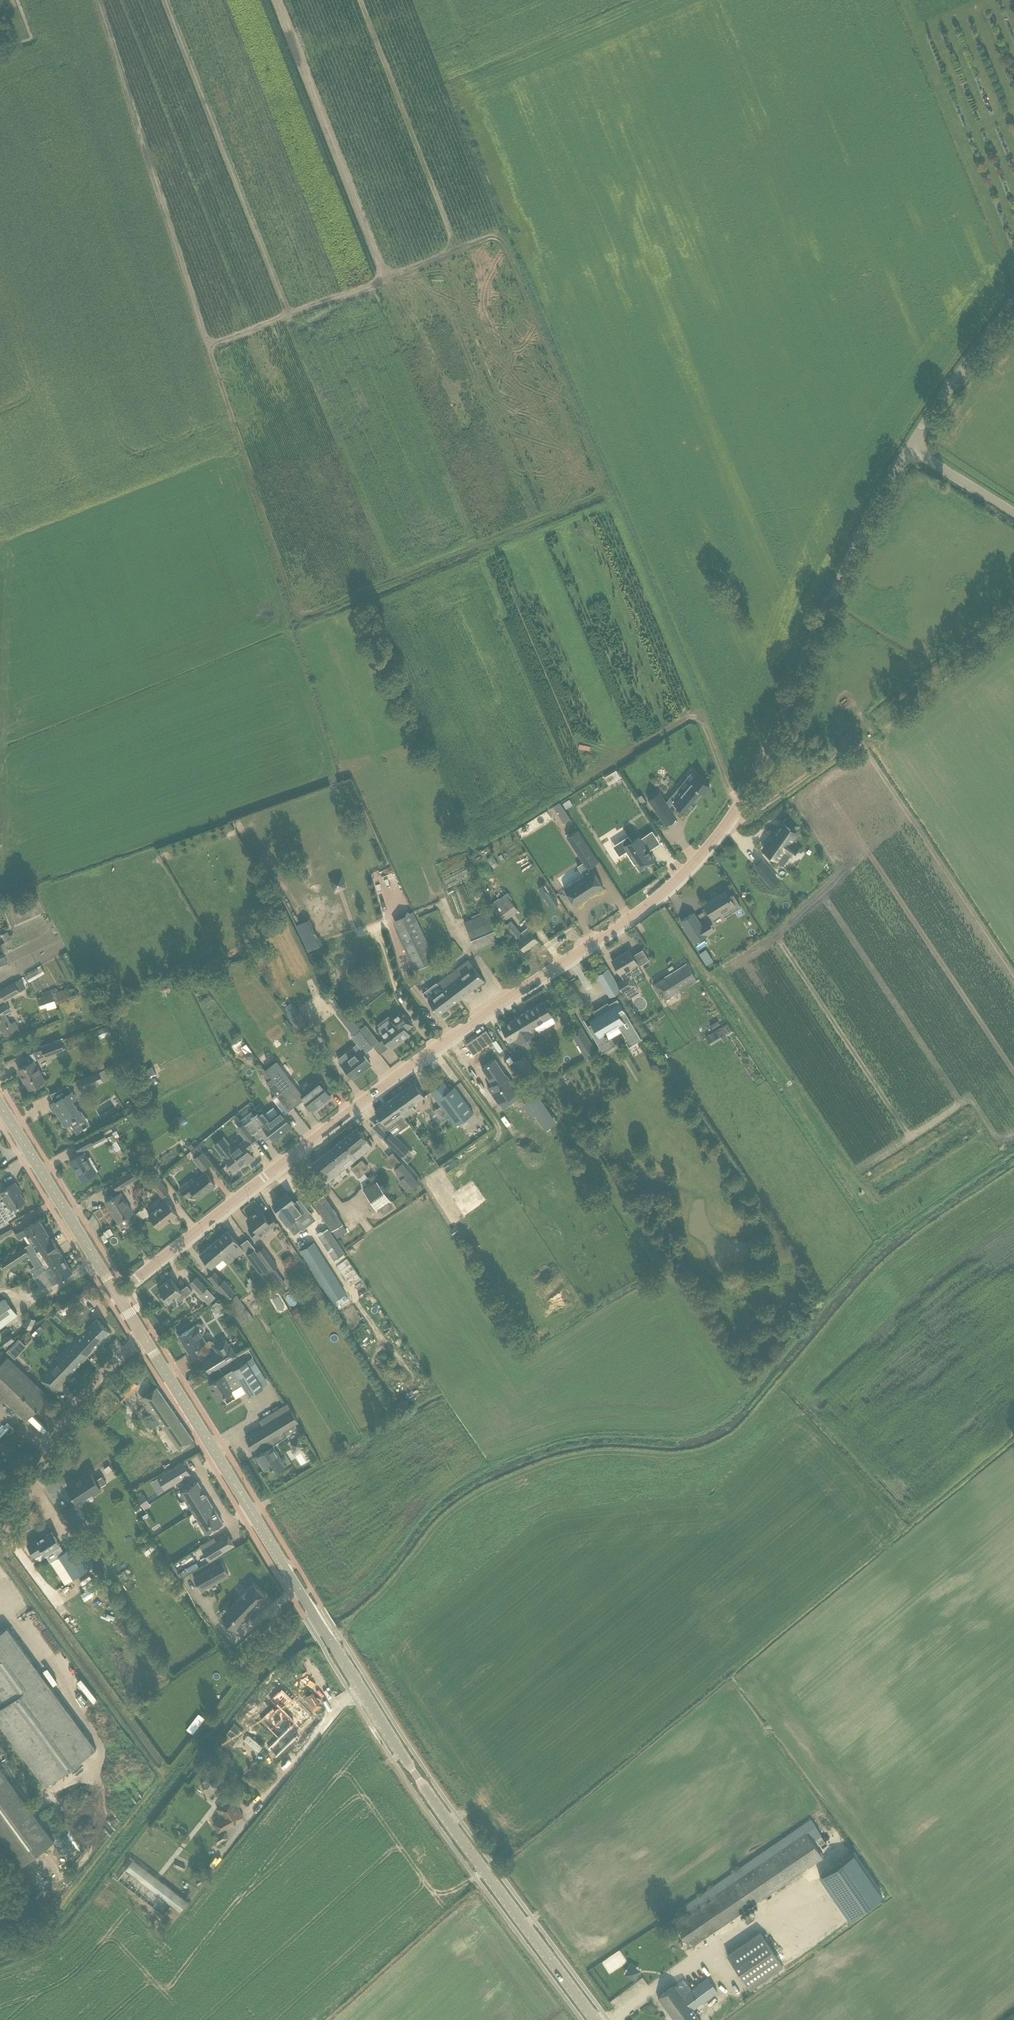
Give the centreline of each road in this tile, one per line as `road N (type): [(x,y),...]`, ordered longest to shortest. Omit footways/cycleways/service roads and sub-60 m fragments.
road 1 (track): [(213,346),(498,238),(507,243),(699,716)]
road 2 (tertiary): [(598,2019),(416,1774),(142,1336)]
road 3 (residential): [(115,1292),(652,898),(708,845)]
road 4 (unclassified): [(708,845),(763,762),(863,528),(909,449)]
road 5 (track): [(278,0),(387,280)]
road 6 (unclassified): [(0,1540),(87,1386),(134,1342)]
road 7 (tertiary): [(115,1292),(0,1104)]
road 8 (track): [(741,800),(728,788),(699,716),(641,747),(605,750)]
road 9 (unclassified): [(909,449),(1013,304)]
road 10 (unclassified): [(1013,515),(909,449)]

